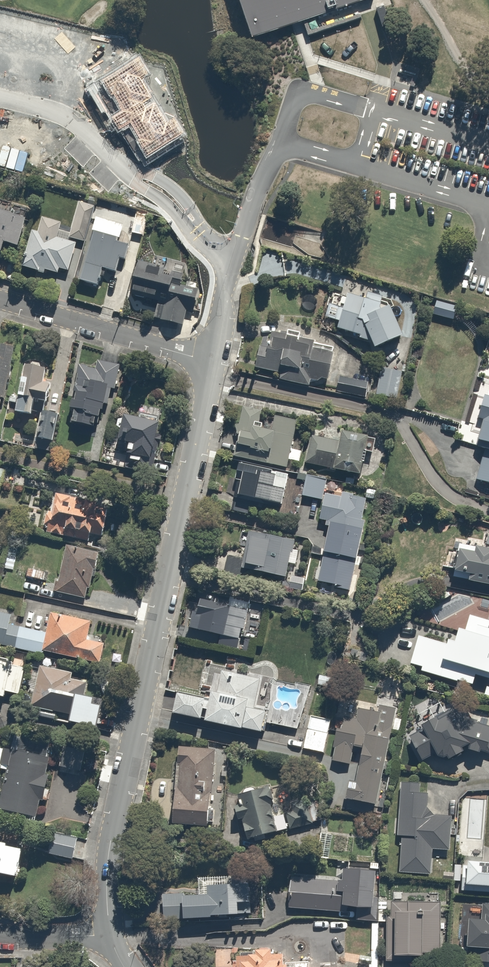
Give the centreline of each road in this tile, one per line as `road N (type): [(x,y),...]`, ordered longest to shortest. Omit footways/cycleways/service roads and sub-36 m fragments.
road 1 (residential): [(109,935),(108,856),(210,376)]
road 2 (residential): [(0,299),(136,338),(204,363),(210,376)]

